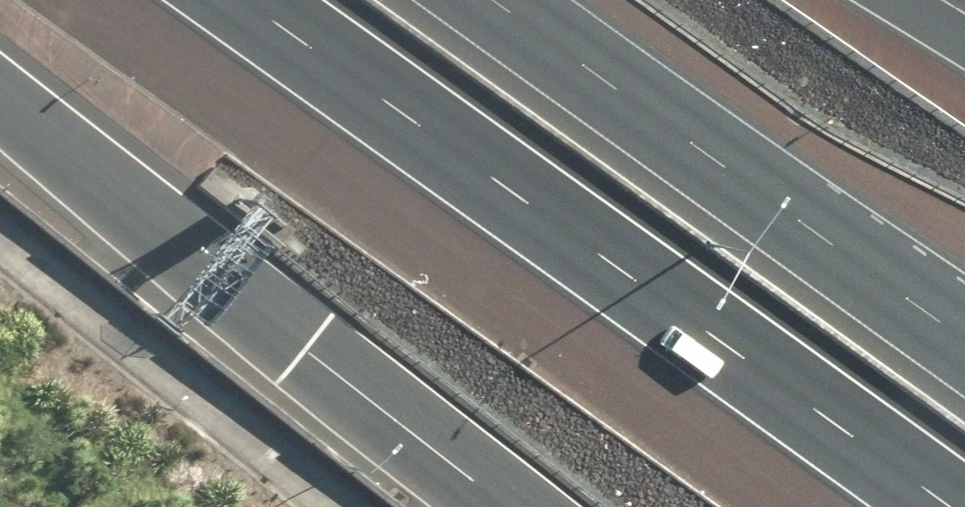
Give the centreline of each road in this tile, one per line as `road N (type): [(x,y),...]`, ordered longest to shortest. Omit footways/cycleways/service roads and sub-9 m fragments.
road 1 (motorway): [(964,500),(273,0)]
road 2 (motorway): [(491,506),(0,110)]
road 3 (motorway): [(524,0),(964,315)]

